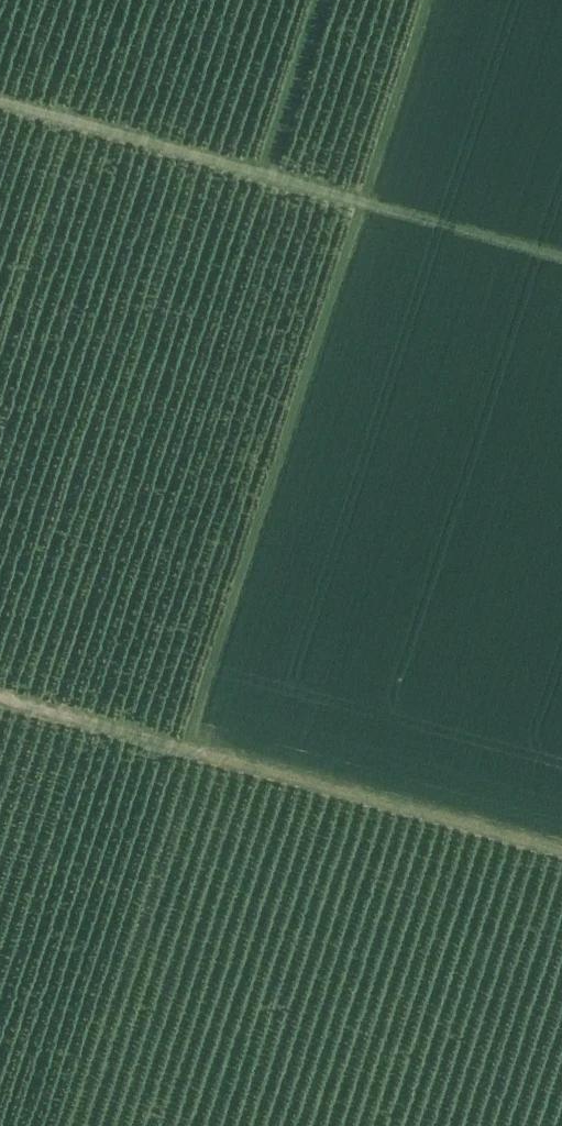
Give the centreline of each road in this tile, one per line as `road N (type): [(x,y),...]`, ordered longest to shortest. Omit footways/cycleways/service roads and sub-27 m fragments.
road 1 (track): [(561,258),(0,104)]
road 2 (track): [(0,699),(561,851)]

